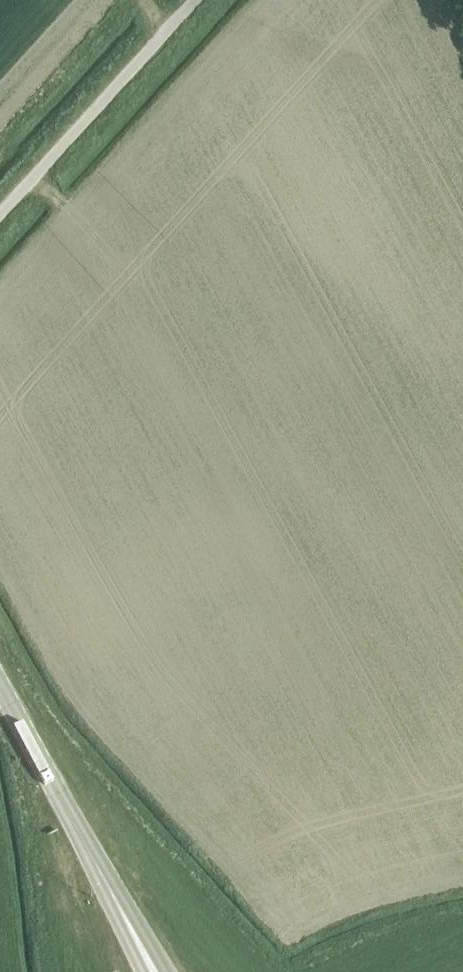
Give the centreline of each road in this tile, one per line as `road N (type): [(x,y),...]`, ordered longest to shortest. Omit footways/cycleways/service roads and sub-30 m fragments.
road 1 (unclassified): [(0,209),(193,0)]
road 2 (tertiary): [(109,891),(0,688)]

